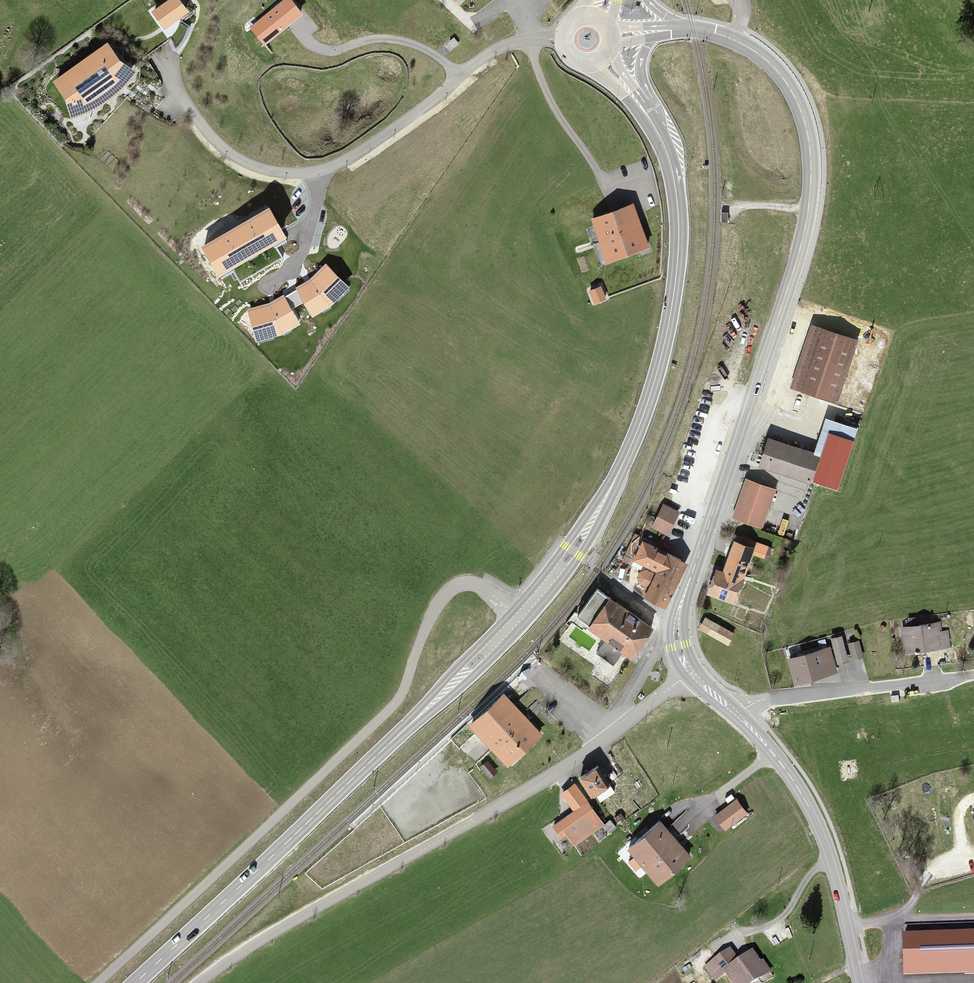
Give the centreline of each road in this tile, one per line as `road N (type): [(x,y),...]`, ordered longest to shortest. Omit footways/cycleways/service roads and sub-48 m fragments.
road 1 (secondary): [(683,29),(732,39),(775,68),(799,107),(811,166),(799,254),(679,611),(678,645),(691,671)]
road 2 (unclassified): [(691,671),(569,766),(199,982)]
road 3 (primary): [(641,107),(672,169),(678,256),(653,386),(612,487)]
road 4 (primary): [(422,713),(135,982)]
road 5 (secondary): [(861,982),(817,821),(786,769),(737,714)]
road 6 (primary): [(422,713),(477,672),(556,587),(587,545),(612,487)]
road 7 (primary): [(612,487),(422,713)]
road 8 (residential): [(563,39),(492,52),(390,131),(321,170)]
road 9 (unclassified): [(737,714),(766,699),(973,675)]
road 10 (residential): [(321,170),(285,175),(234,157),(192,111),(161,54)]
road 11 (residential): [(321,170),(298,257),(265,287)]

